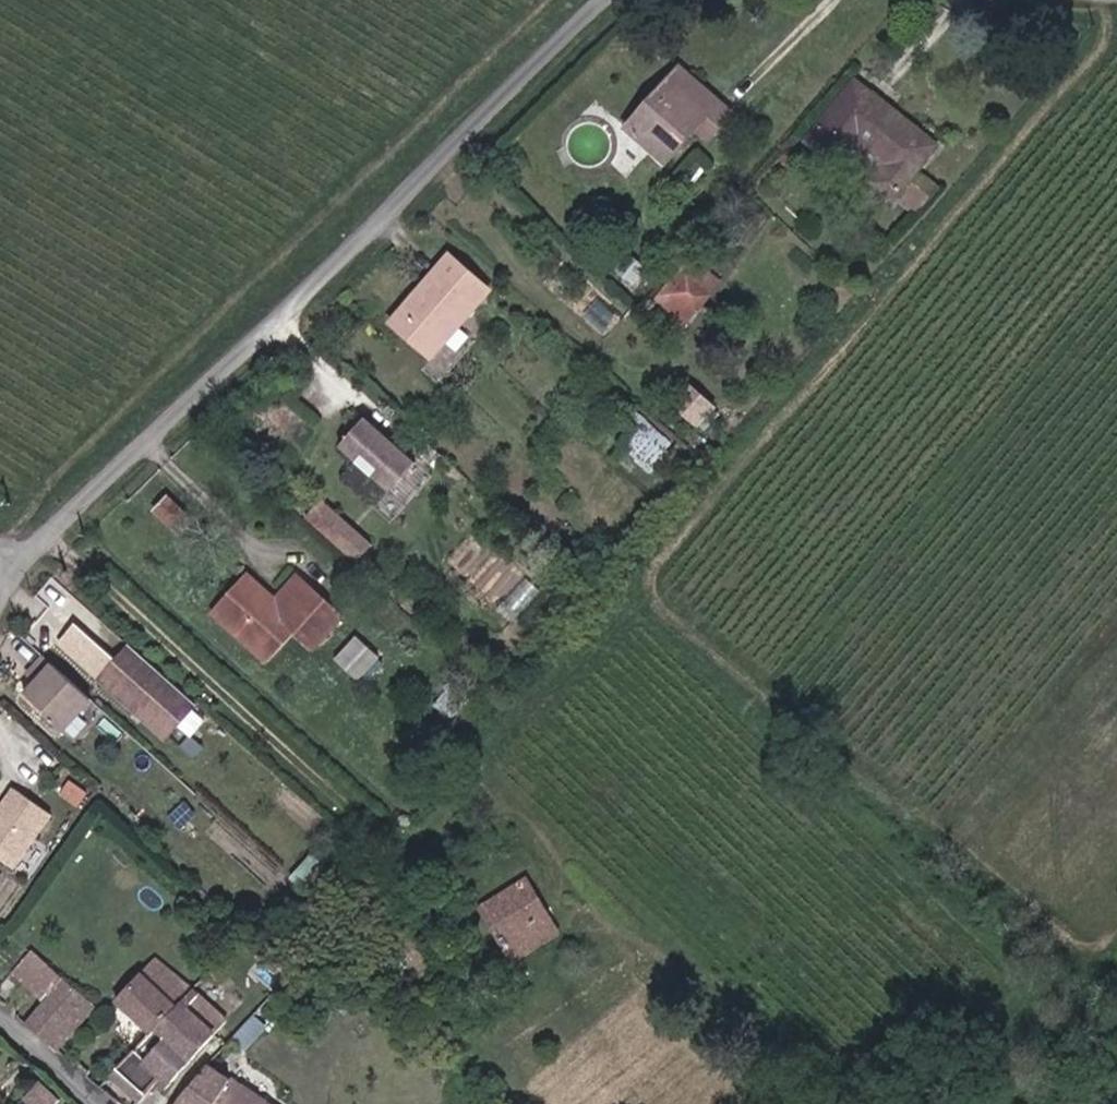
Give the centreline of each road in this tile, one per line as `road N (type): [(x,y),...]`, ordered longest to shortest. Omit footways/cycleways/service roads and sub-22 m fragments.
road 1 (unclassified): [(9,581),(41,537),(607,0)]
road 2 (residential): [(0,1010),(101,1103)]

